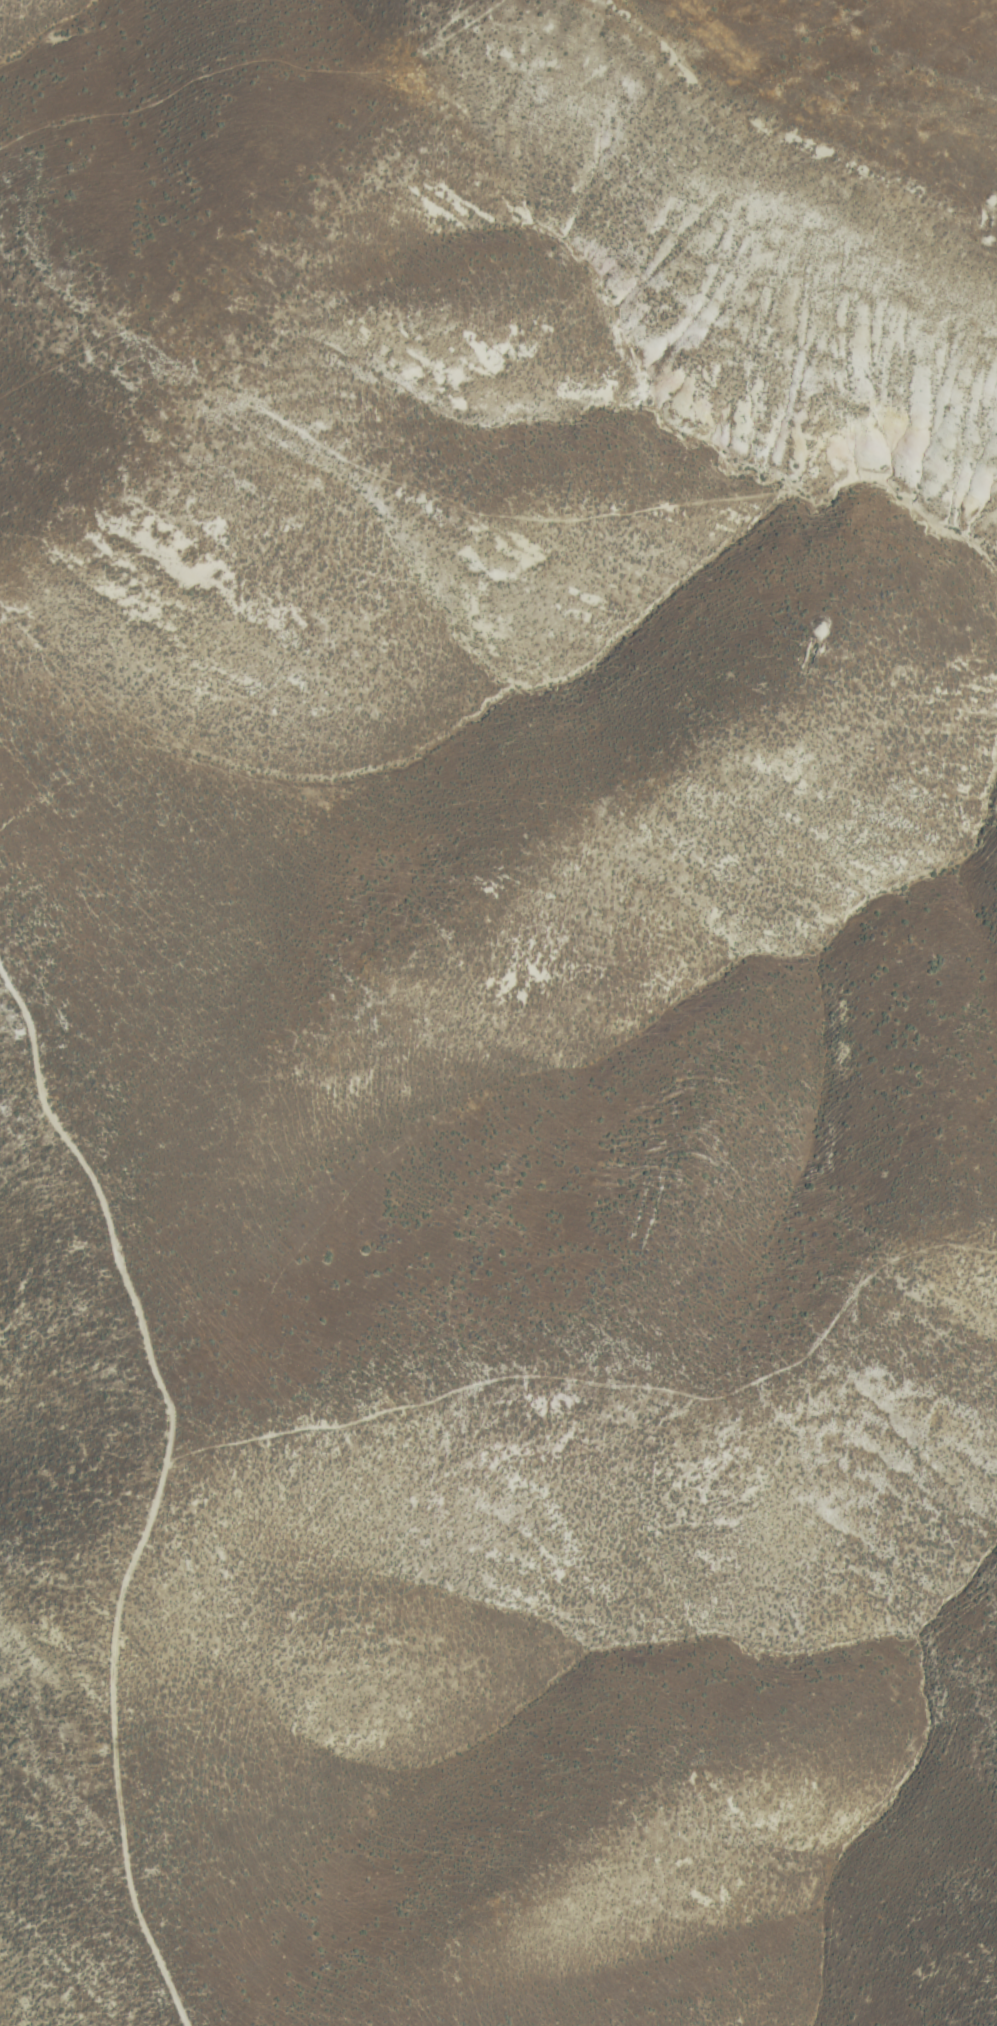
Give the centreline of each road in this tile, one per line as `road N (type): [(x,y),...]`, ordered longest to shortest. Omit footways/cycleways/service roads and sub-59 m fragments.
road 1 (residential): [(188,2025),(132,1893),(111,1696),(120,1608),(158,1499),(170,1415),(91,1185),(47,1113),(25,1024),(0,970)]

